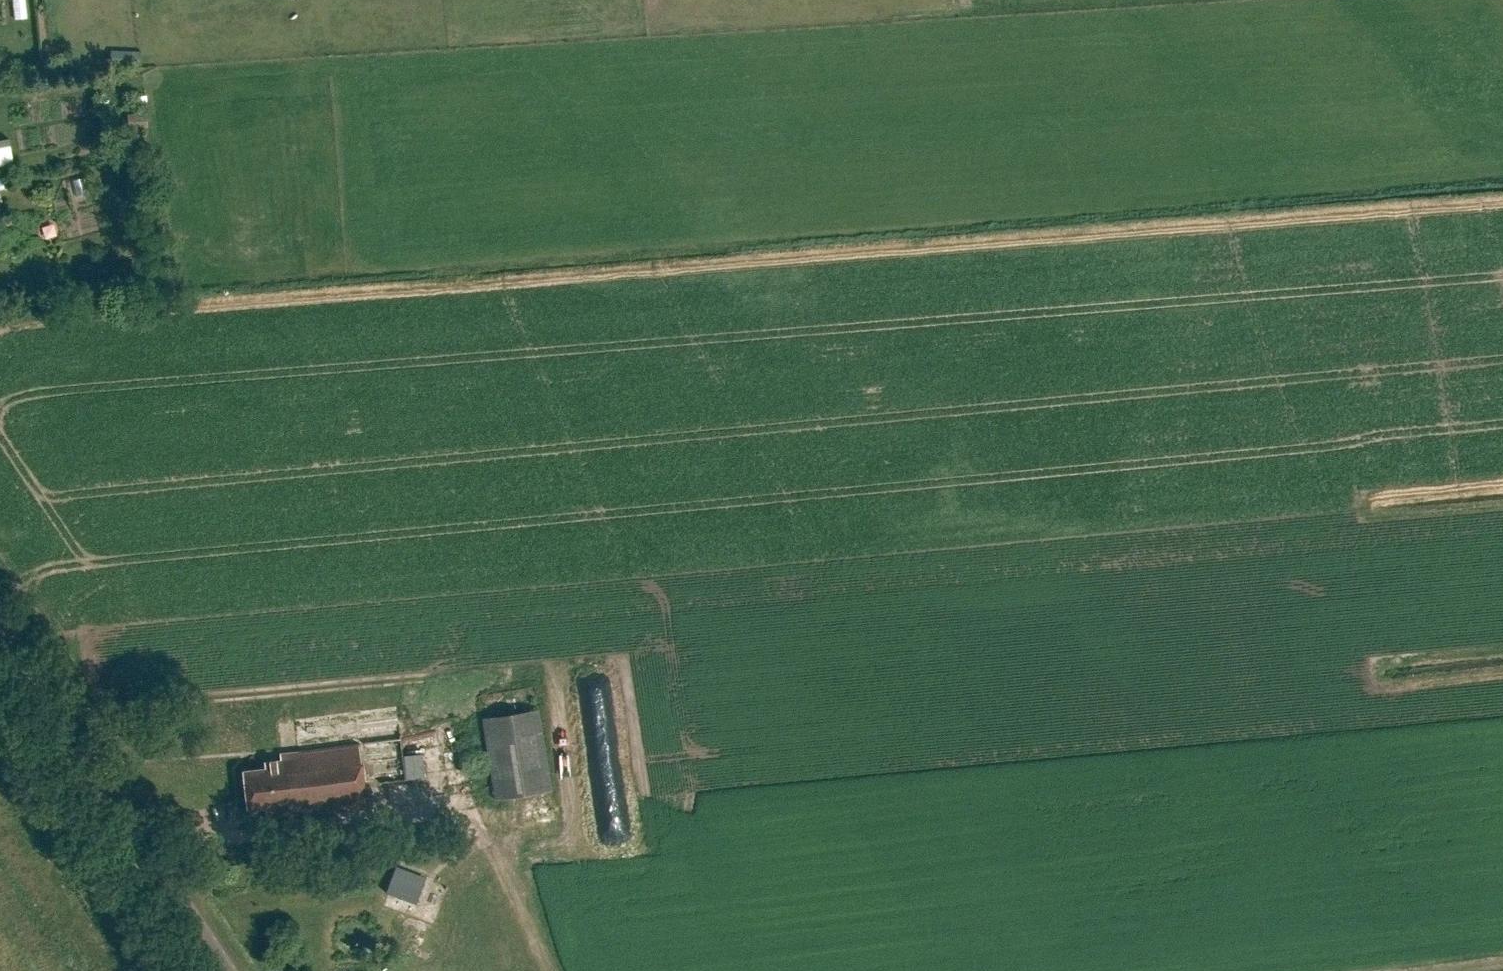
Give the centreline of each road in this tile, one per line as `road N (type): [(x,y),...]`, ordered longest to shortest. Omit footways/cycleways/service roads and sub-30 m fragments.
road 1 (tertiary): [(229,970),(0,619)]

